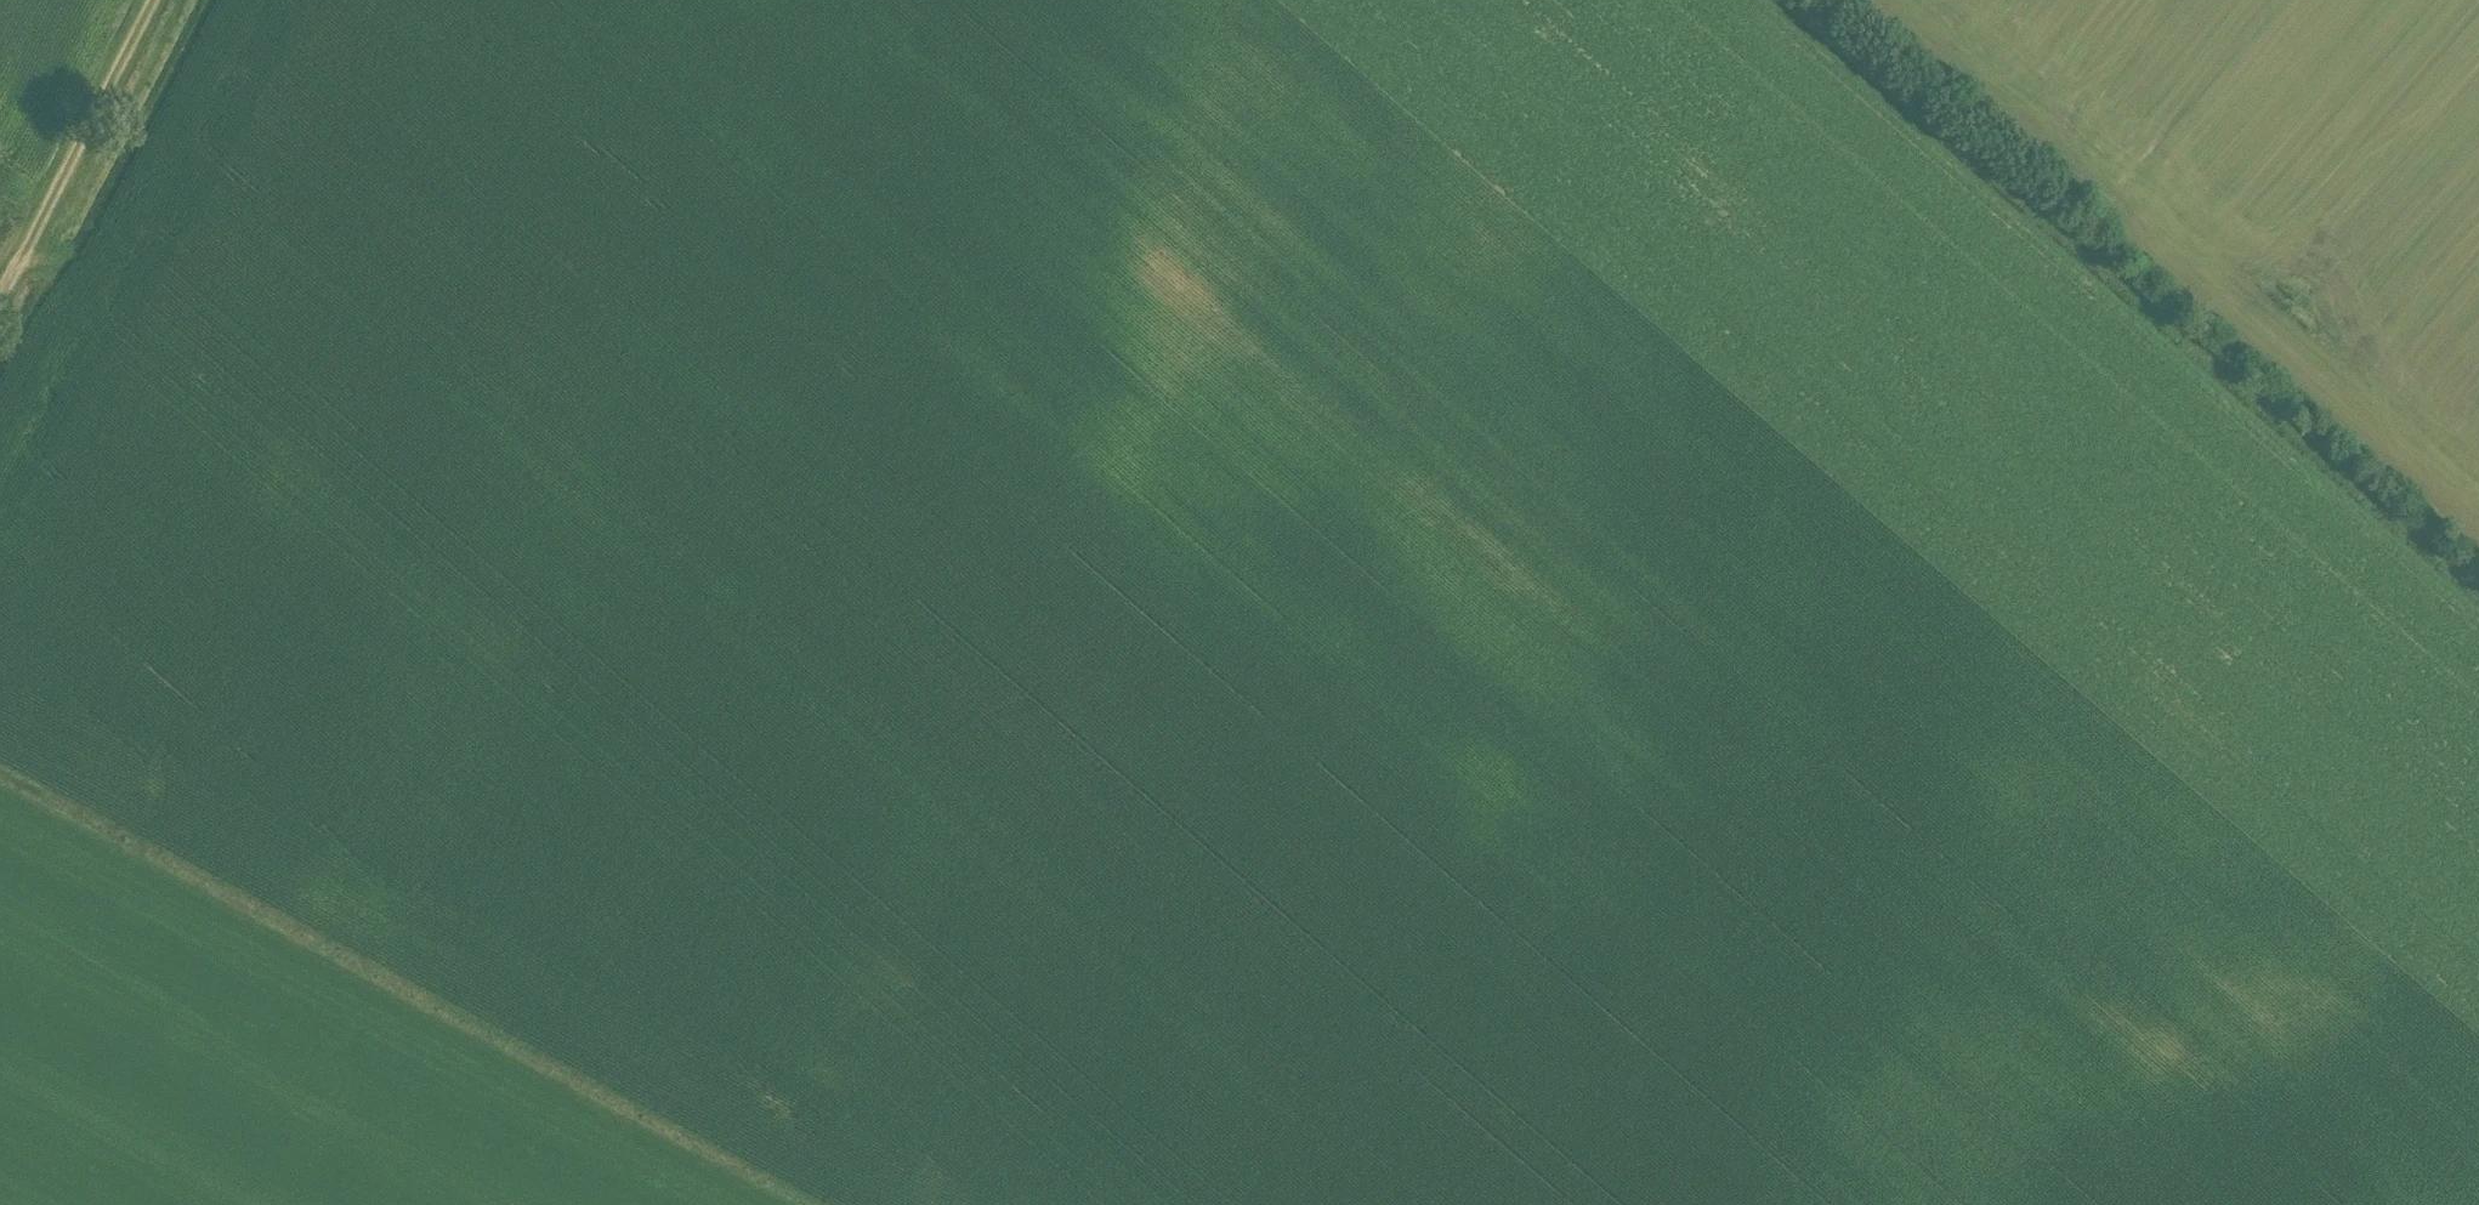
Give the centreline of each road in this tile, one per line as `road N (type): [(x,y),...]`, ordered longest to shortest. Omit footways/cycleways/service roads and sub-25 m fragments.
road 1 (track): [(0,293),(151,0)]

